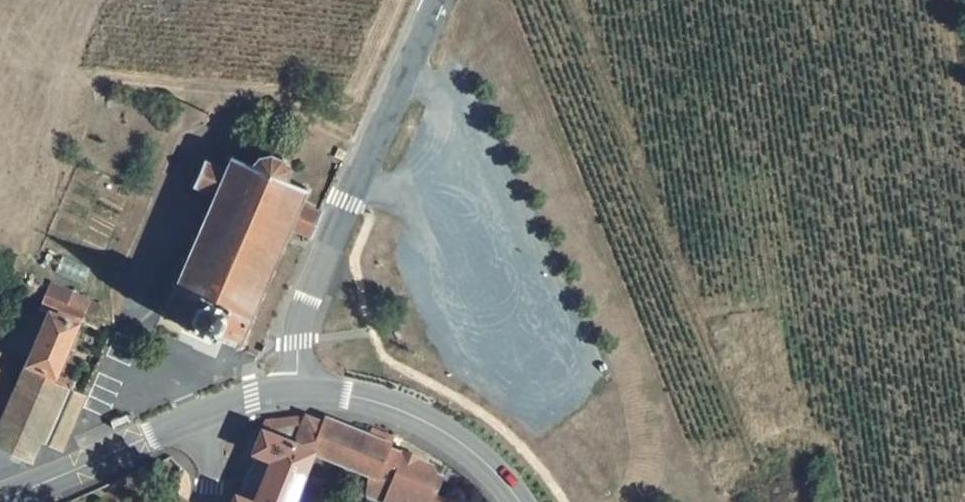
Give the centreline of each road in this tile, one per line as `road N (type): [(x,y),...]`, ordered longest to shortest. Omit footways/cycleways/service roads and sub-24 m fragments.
road 1 (unclassified): [(296,392),(301,315),(437,0)]
road 2 (secondary): [(296,392),(365,401),(445,431),(521,501)]
road 3 (secondary): [(0,501),(199,422)]

